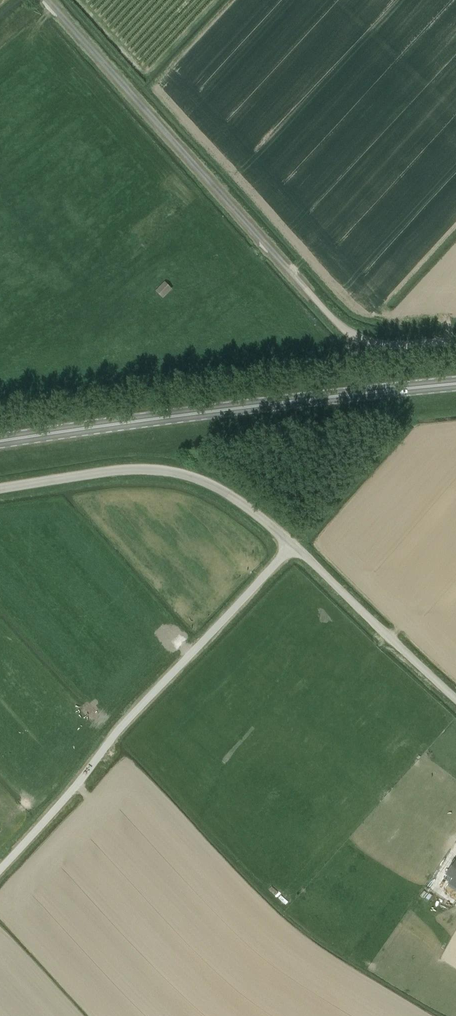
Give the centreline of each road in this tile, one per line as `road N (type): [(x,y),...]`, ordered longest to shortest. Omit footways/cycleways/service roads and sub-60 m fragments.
road 1 (unclassified): [(48,0),(324,310),(359,339),(389,349),(455,346)]
road 2 (unclassified): [(0,489),(132,471),(223,495),(455,700)]
road 3 (primary): [(455,384),(137,417),(0,440)]
road 4 (track): [(292,549),(119,726),(88,775),(0,870)]

